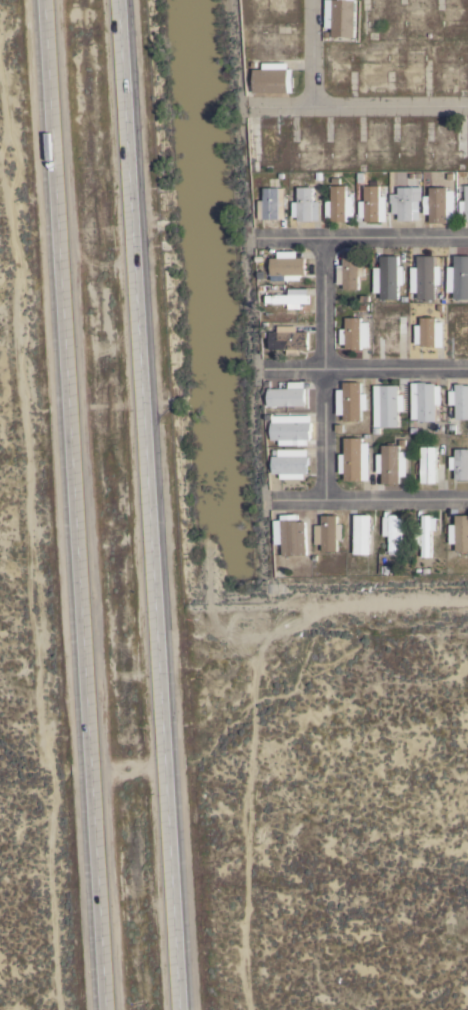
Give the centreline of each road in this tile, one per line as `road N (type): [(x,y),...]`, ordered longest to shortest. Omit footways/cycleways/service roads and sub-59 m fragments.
road 1 (motorway): [(181,1009),(119,0)]
road 2 (motorway): [(45,0),(107,1009)]
road 3 (track): [(0,77),(57,1009)]
road 4 (residential): [(206,615),(467,607)]
road 5 (residential): [(320,493),(317,233)]
road 6 (residential): [(467,107),(226,107)]
road 7 (residential): [(467,231),(231,233)]
road 8 (residential): [(467,367),(245,368)]
road 9 (residential): [(253,495),(467,495)]

